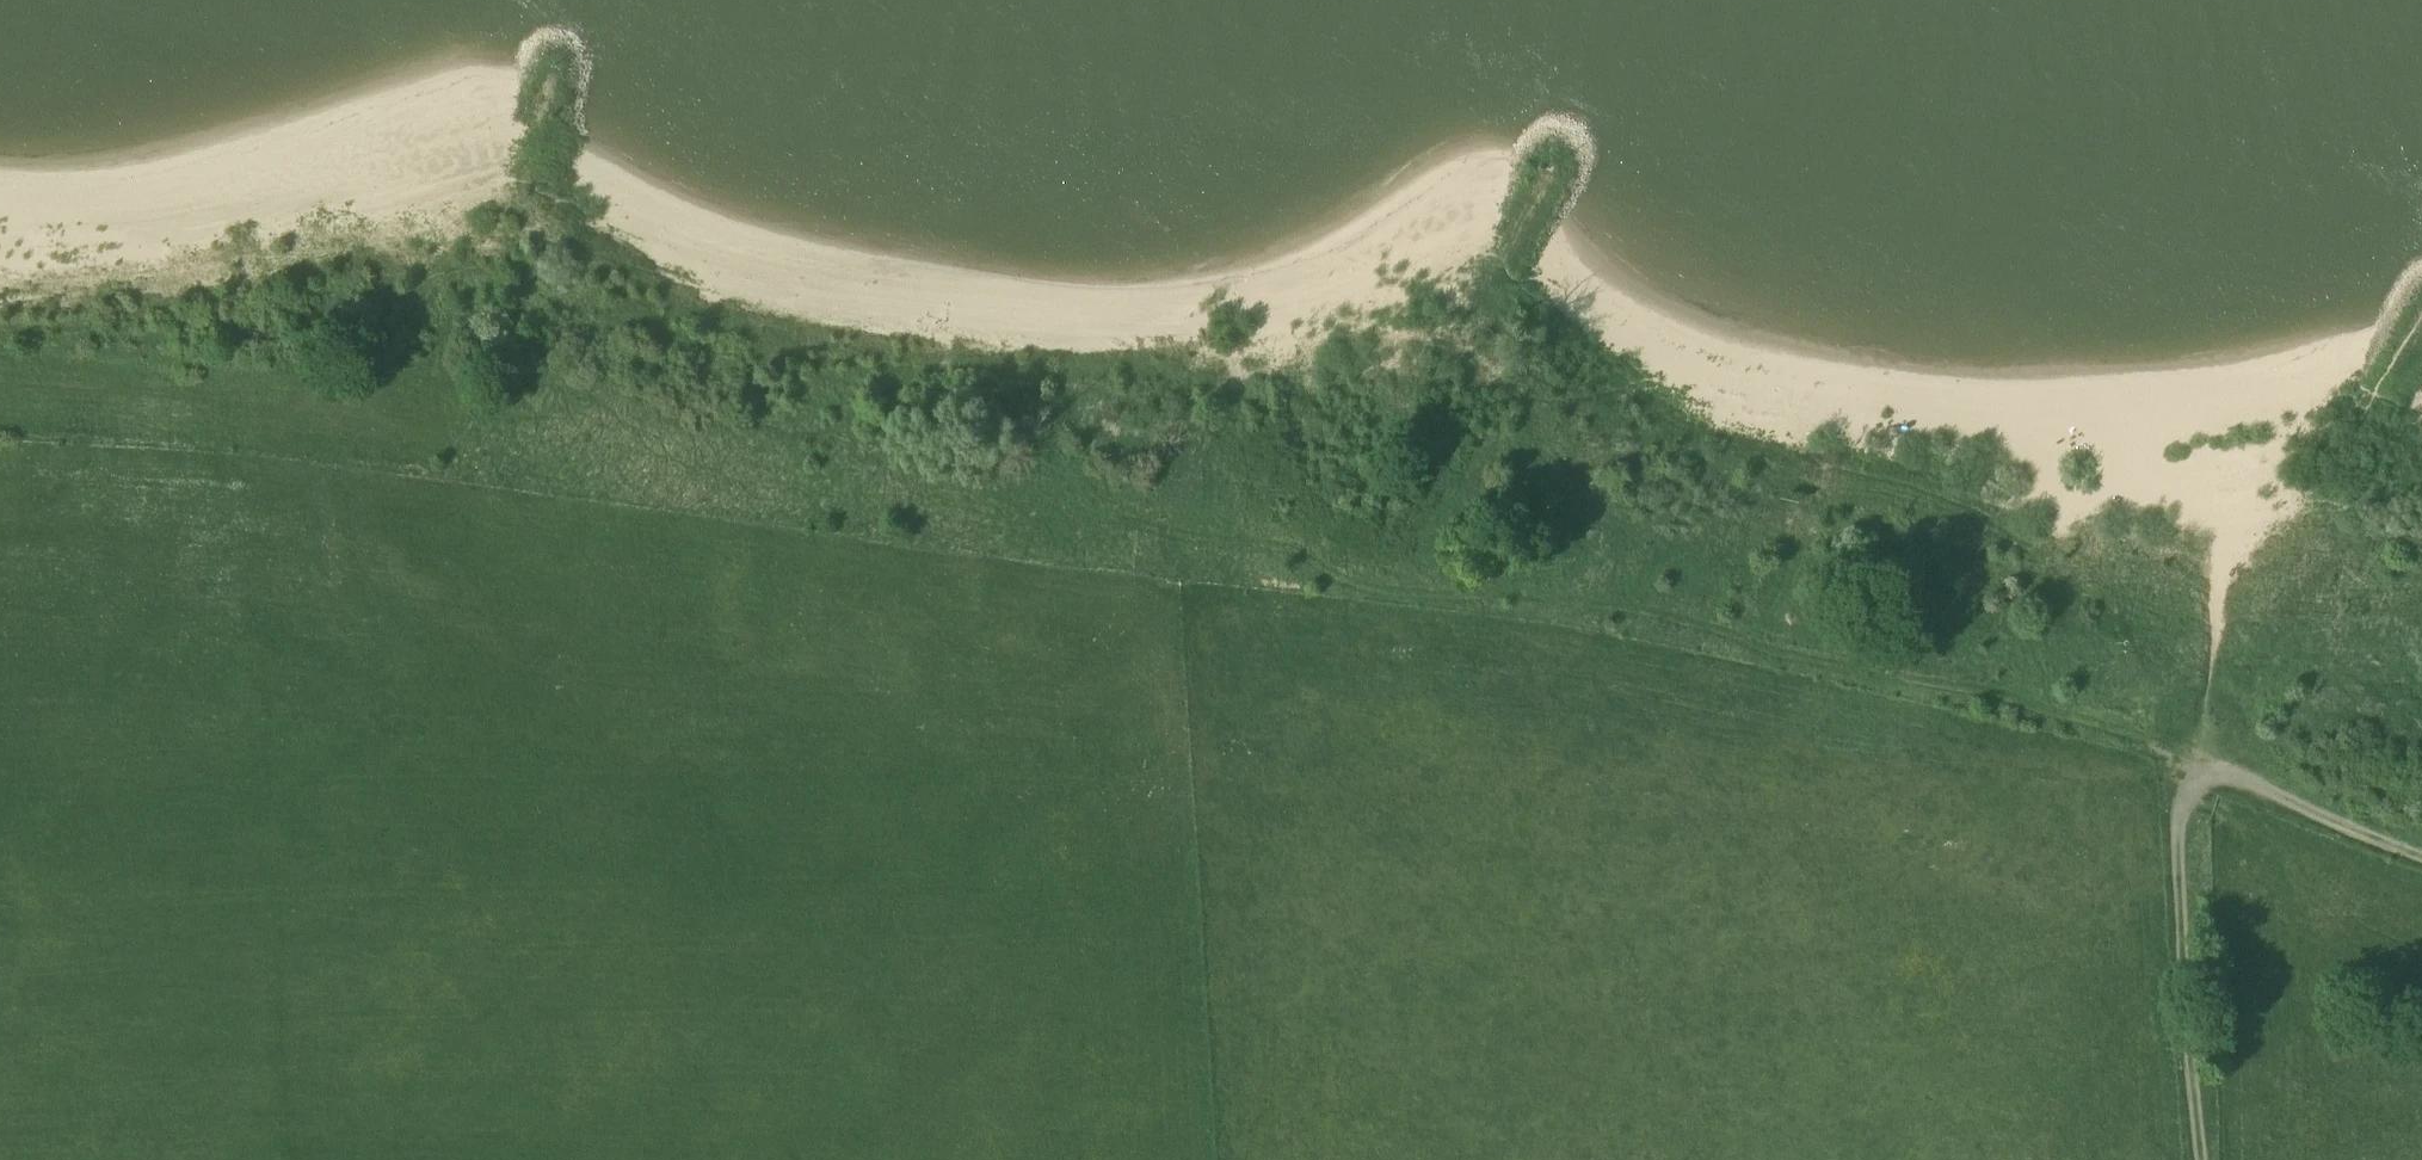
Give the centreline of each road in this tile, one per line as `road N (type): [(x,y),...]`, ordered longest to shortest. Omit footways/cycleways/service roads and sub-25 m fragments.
road 1 (track): [(2212,779),(2174,747),(2121,728),(1733,629),(1443,586),(1268,543),(455,416),(428,288),(406,250),(353,216)]
road 2 (track): [(2421,854),(2240,778),(2212,779),(2187,792),(2202,1159)]

